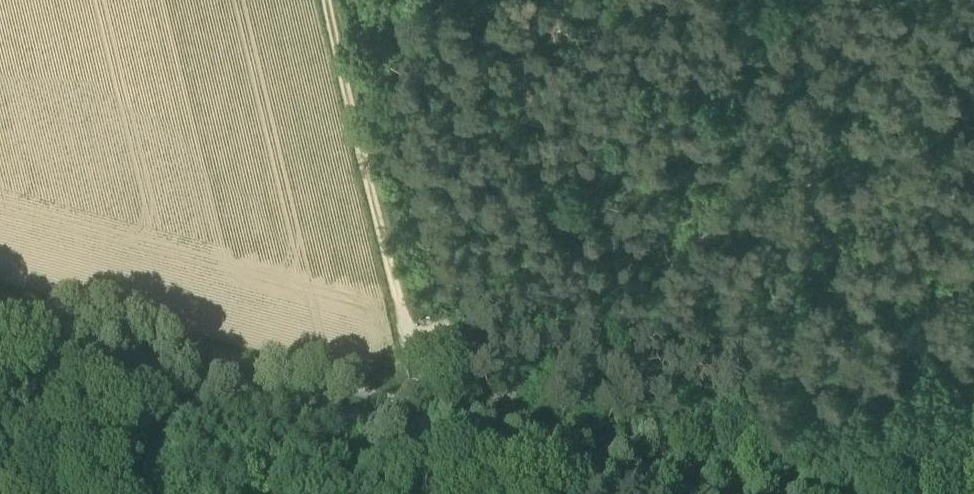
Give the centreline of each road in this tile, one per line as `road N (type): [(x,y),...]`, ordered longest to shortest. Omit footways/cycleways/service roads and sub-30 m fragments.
road 1 (tertiary): [(639,493),(0,325)]
road 2 (track): [(973,380),(859,409),(774,0)]
road 3 (track): [(859,409),(432,412)]
road 4 (track): [(330,0),(432,412)]
road 5 (track): [(47,309),(0,470)]

